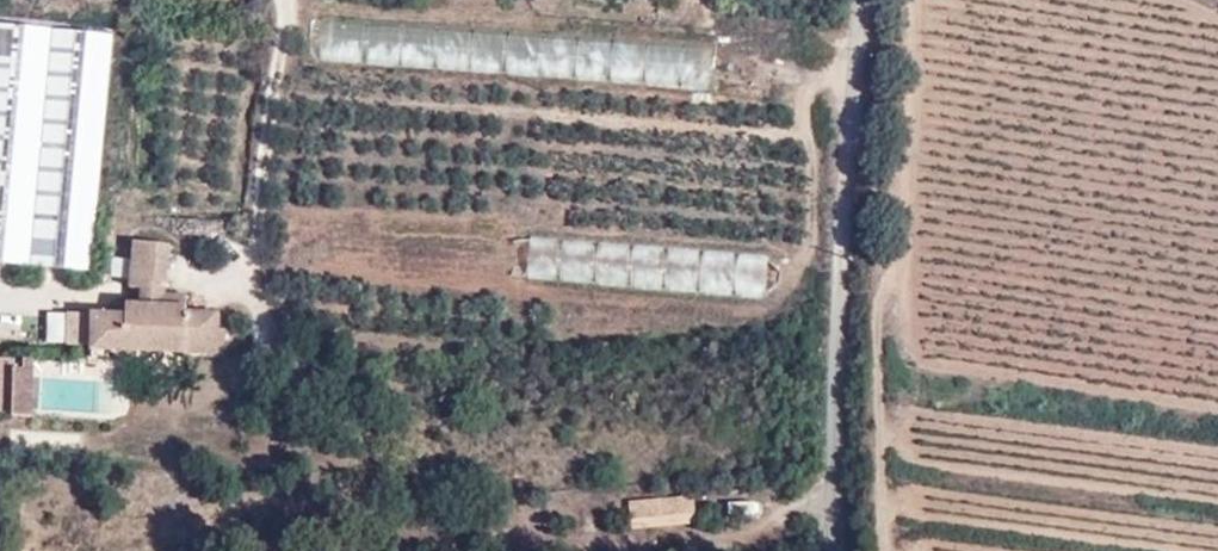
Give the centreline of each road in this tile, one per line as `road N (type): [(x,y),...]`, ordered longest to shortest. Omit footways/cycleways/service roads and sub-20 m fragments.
road 1 (unclassified): [(866,0),(831,503),(843,550)]

